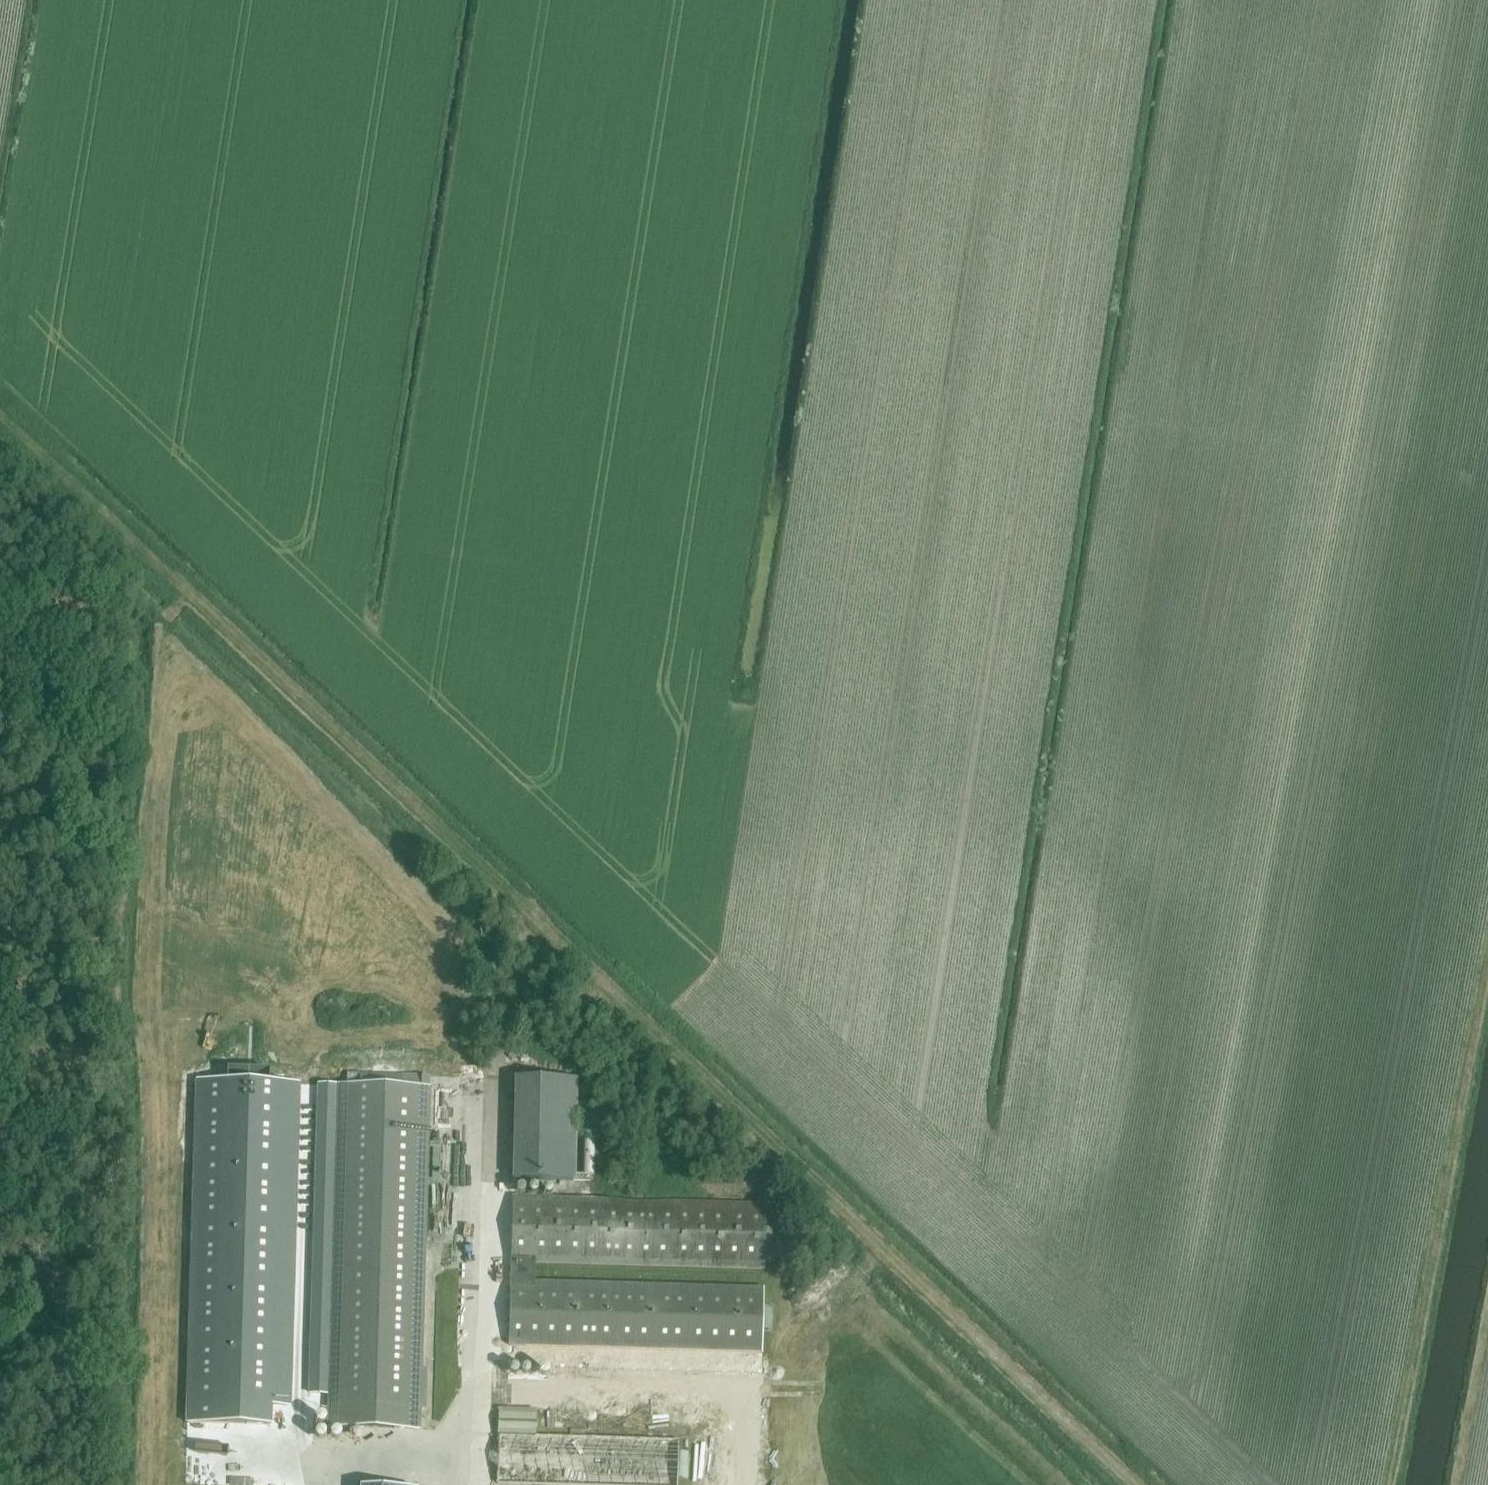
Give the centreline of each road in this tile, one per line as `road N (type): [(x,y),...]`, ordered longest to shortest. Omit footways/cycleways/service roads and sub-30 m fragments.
road 1 (track): [(1136,1484),(0,414)]

